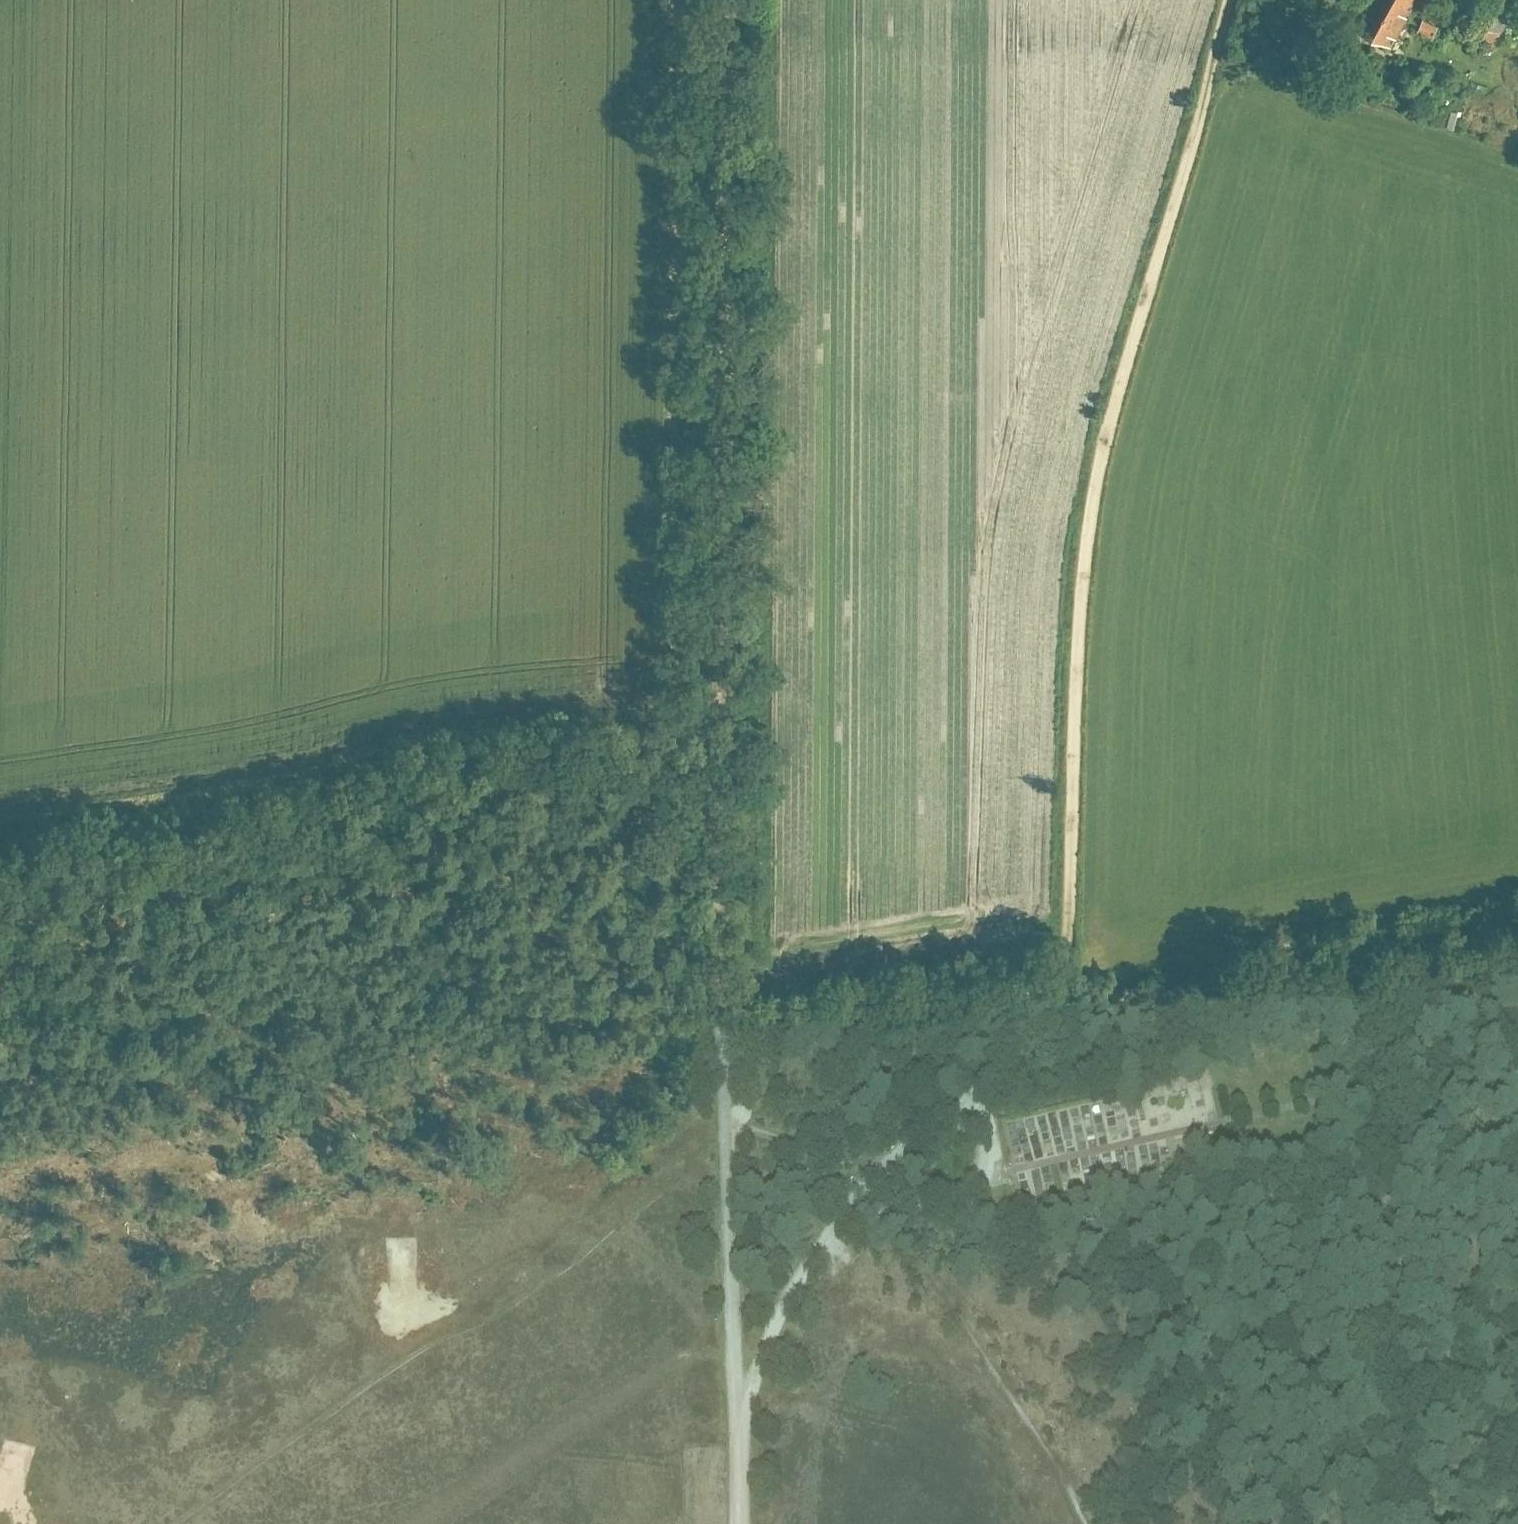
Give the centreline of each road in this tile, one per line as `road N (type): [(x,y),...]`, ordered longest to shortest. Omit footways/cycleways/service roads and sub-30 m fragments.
road 1 (track): [(740,1425),(727,1168),(729,0)]
road 2 (track): [(999,1063),(1063,961),(1072,920),(1080,618),(1100,468),(1229,0)]
road 3 (track): [(999,1063),(1075,1058),(1364,947),(1517,915)]
road 4 (track): [(740,1425),(795,1283),(822,1243),(904,1149),(968,1104),(999,1063)]
road 5 (track): [(727,1107),(876,1093),(993,1070)]
road 6 (track): [(822,1243),(987,1174),(980,1142),(958,1111)]
road 7 (track): [(727,1118),(861,1195)]

